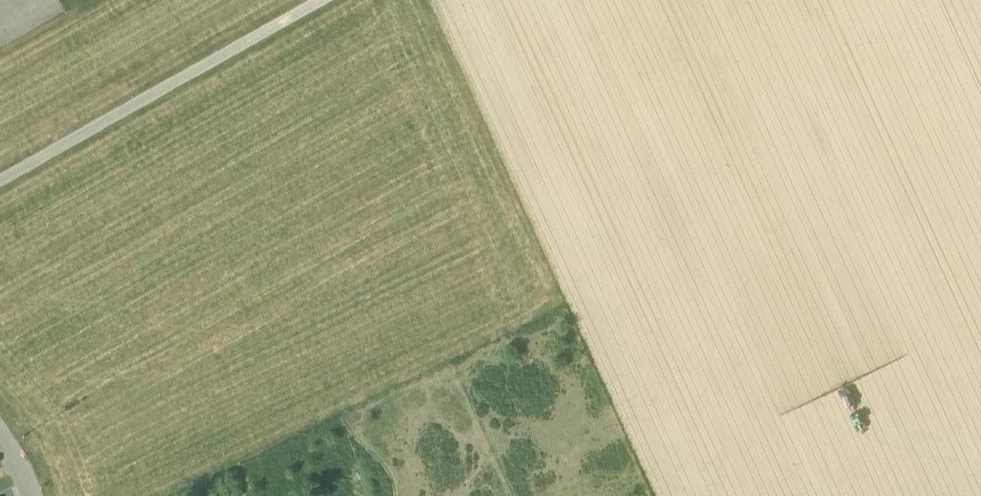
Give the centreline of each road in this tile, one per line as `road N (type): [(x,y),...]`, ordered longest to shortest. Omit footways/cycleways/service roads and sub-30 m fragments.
road 1 (track): [(0,180),(321,0)]

